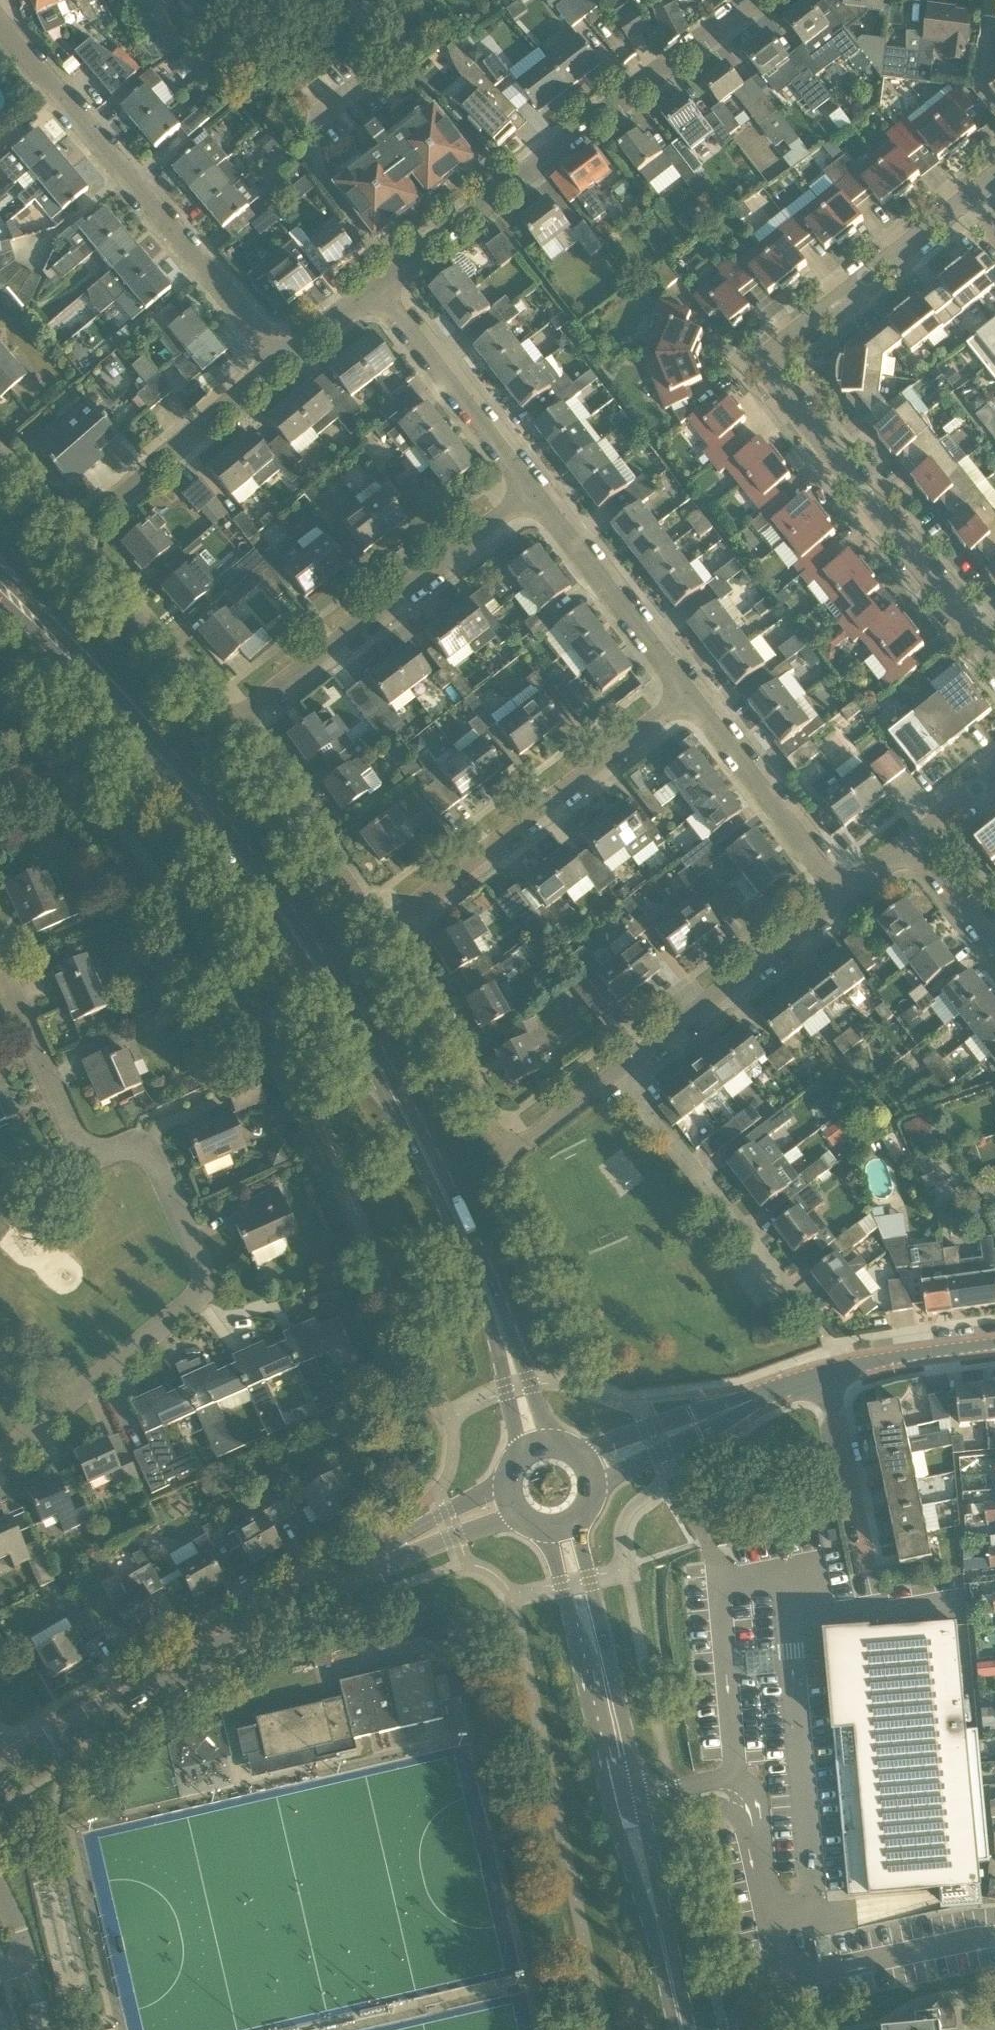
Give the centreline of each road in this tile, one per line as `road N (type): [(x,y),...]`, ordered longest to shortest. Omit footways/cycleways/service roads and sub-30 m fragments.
road 1 (primary): [(500,1324),(418,1139),(248,866),(81,665),(0,585)]
road 2 (residential): [(994,666),(781,393),(776,366),(787,348),(973,196)]
road 3 (residential): [(81,1165),(136,1139),(162,1152),(204,1250),(204,1276),(0,1450)]
road 4 (residential): [(370,279),(765,0)]
road 5 (residential): [(276,346),(0,25)]
road 6 (tertiary): [(2,1772),(371,1570)]
road 7 (residential): [(381,919),(690,687)]
road 8 (residential): [(235,720),(533,483)]
road 9 (residential): [(622,1065),(842,886)]
road 10 (primary): [(639,1796),(576,1525)]
road 11 (primary): [(550,1535),(613,1806)]
road 12 (residential): [(67,520),(276,346)]
road 13 (residential): [(525,1137),(514,1141),(381,919)]
road 14 (residential): [(235,720),(67,520)]
road 15 (residential): [(533,483),(370,279)]
road 16 (residential): [(690,687),(533,483)]
road 17 (residential): [(842,886),(690,687)]
road 18 (residential): [(768,1265),(622,1065)]
road 19 (residential): [(381,919),(235,720)]
road 20 (residential): [(0,969),(81,1165)]
road 21 (residential): [(860,1554),(825,1376)]
road 22 (tertiary): [(825,1376),(994,1344)]
road 23 (tertiary): [(497,1485),(440,1515),(371,1570)]
road 24 (primary): [(613,1806),(664,1946)]
road 25 (tertiary): [(371,1570),(509,1517)]
road 26 (residential): [(994,946),(912,833)]
road 27 (tertiary): [(716,1416),(649,1427),(584,1454)]
road 28 (tertiary): [(596,1483),(716,1416)]
road 29 (primary): [(664,1946),(643,1814)]
road 30 (primary): [(500,1324),(519,1445)]
road 31 (primary): [(547,1437),(500,1324)]
road 32 (residential): [(525,1137),(622,1065)]

